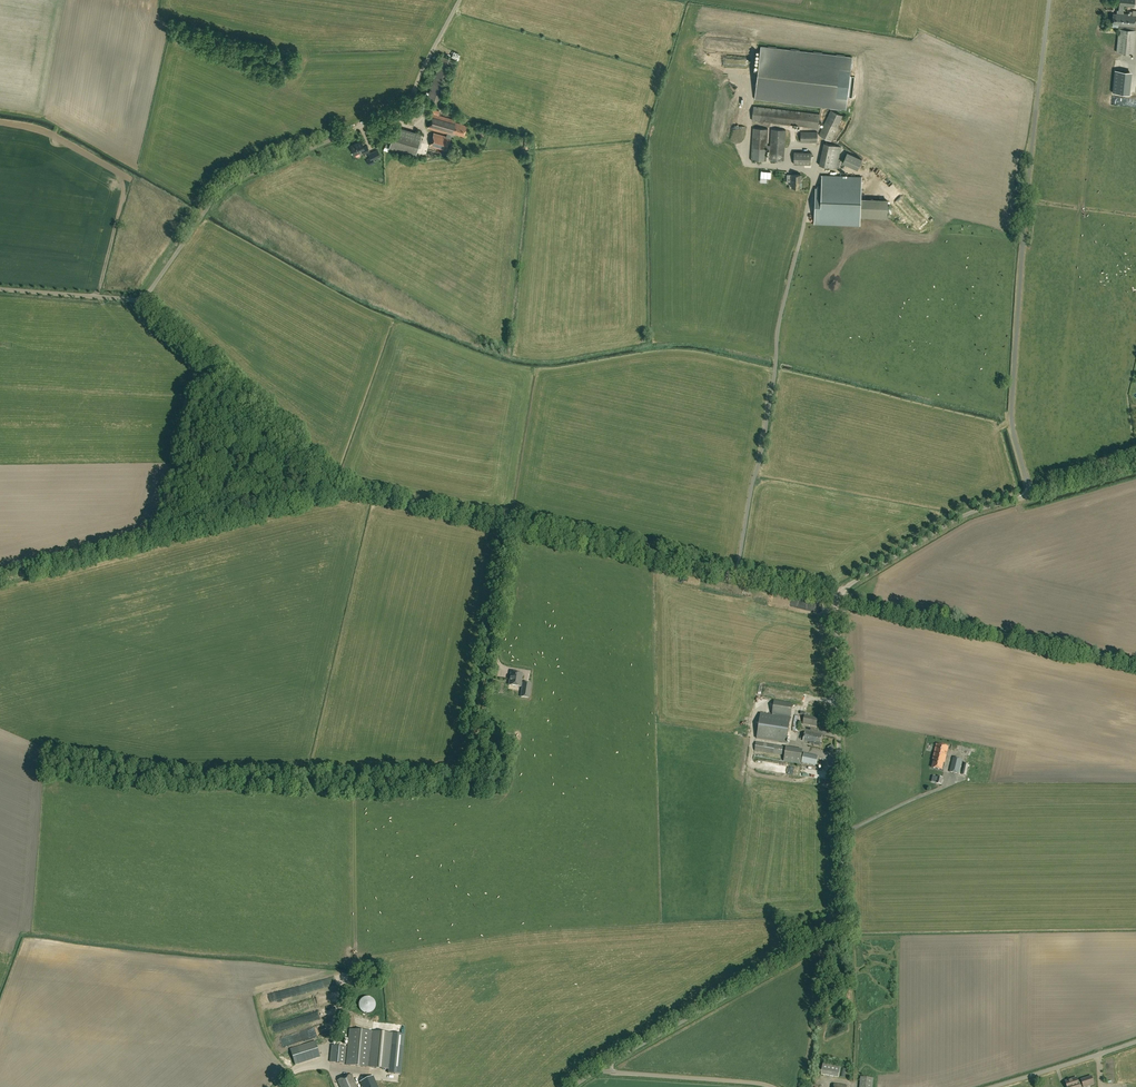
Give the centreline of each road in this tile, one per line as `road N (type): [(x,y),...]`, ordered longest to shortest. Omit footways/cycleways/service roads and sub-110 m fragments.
road 1 (unclassified): [(838,596),(349,489),(142,302)]
road 2 (unclassified): [(599,1071),(841,929),(838,596)]
road 3 (unclassified): [(142,302),(229,185),(366,125),(405,118),(458,0)]
road 4 (track): [(349,489),(0,579)]
road 5 (unclassified): [(838,596),(954,519),(1135,464)]
road 6 (track): [(1135,665),(838,596)]
road 7 (unclassified): [(599,1071),(773,1086)]
road 8 (unclassified): [(992,1086),(1135,1042)]
road 9 (unclassified): [(142,302),(0,289)]

